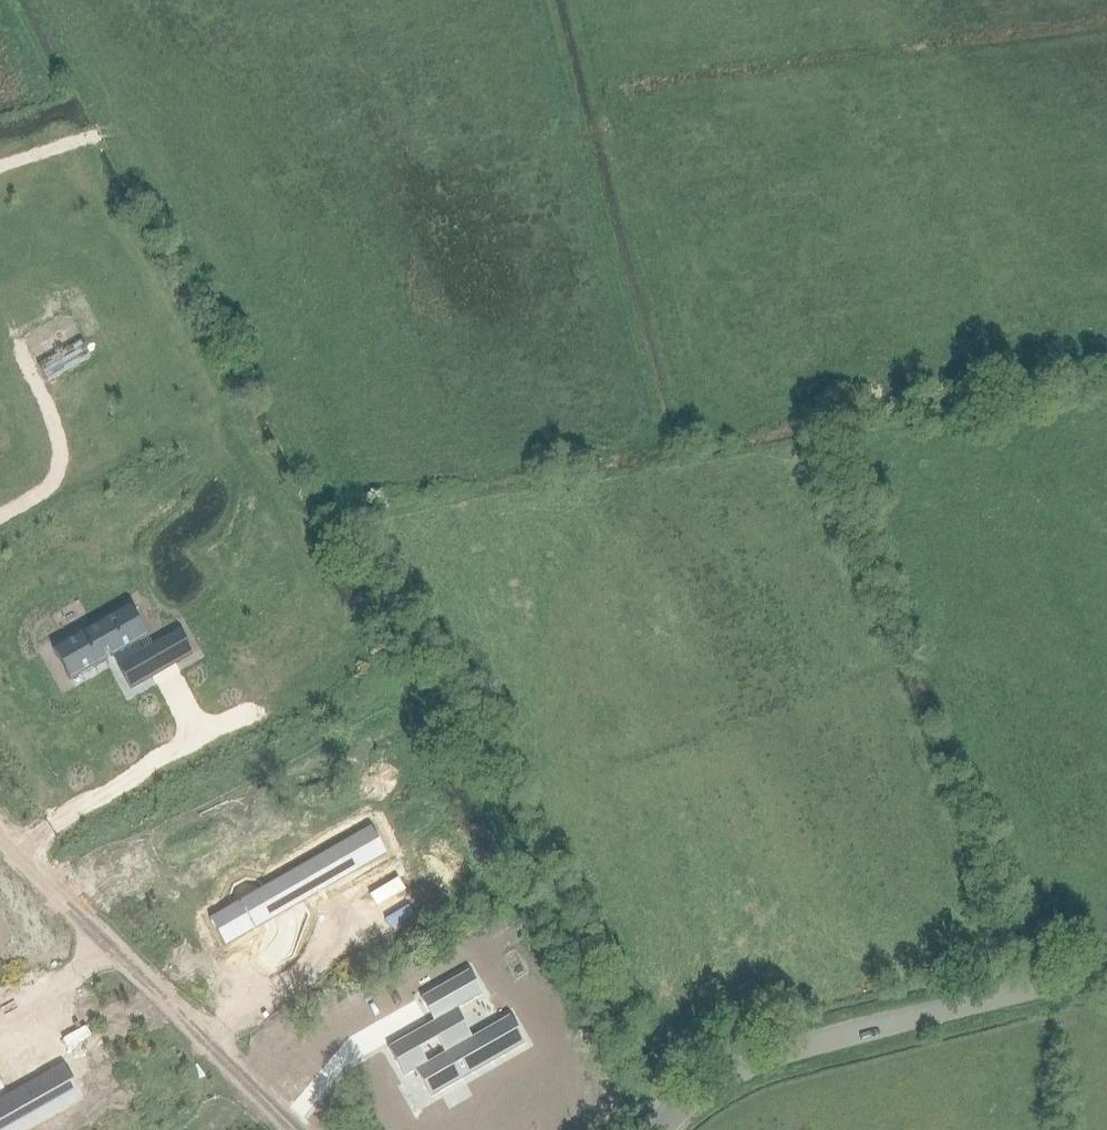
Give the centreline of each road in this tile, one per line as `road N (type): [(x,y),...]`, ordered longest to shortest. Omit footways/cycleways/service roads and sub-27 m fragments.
road 1 (unclassified): [(661,1129),(687,1101),(760,1058),(1106,968)]
road 2 (residential): [(298,1129),(0,837)]

